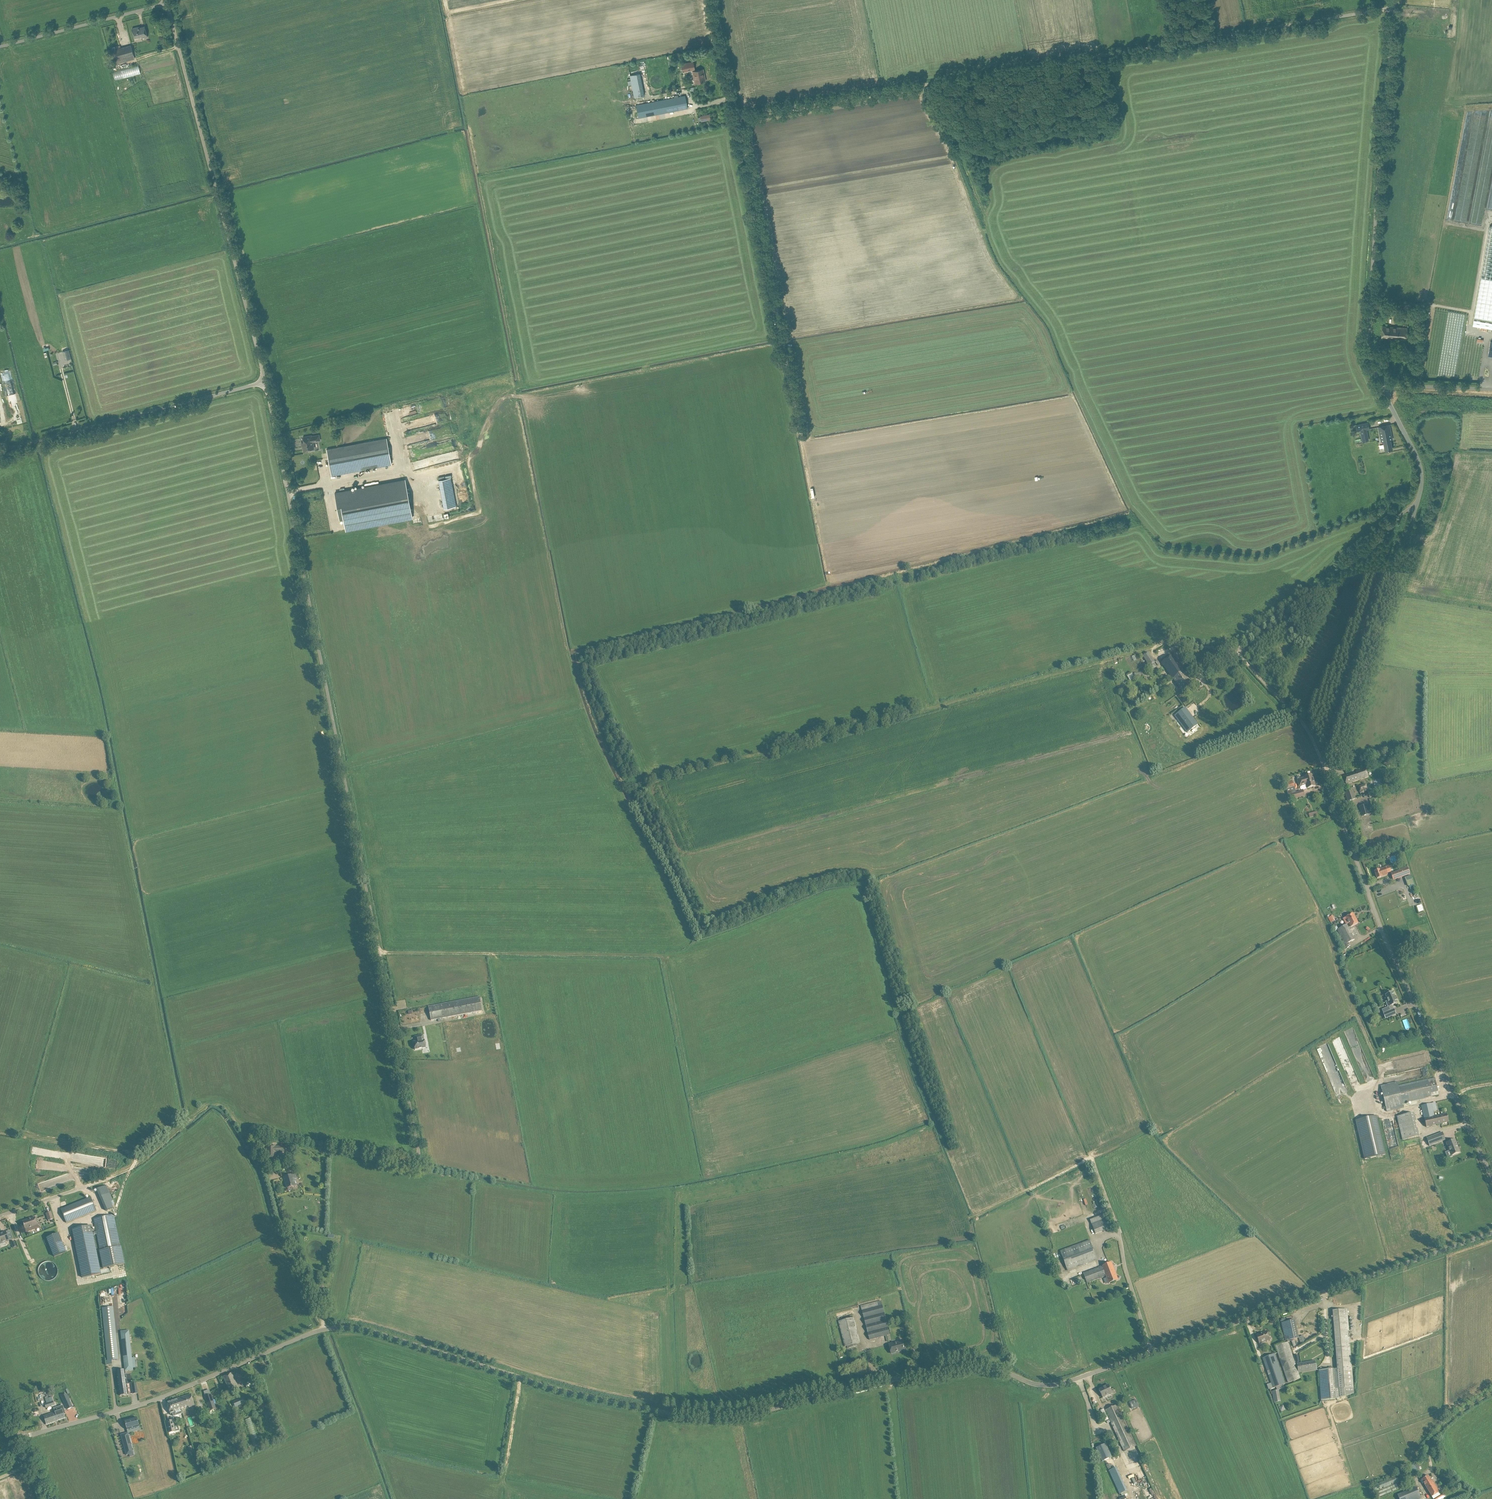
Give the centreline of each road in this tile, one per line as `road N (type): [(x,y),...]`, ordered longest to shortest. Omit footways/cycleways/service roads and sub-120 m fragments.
road 1 (unclassified): [(18,1437),(128,1408),(334,1327),(382,1334),(595,1398),(697,1416),(759,1413),(875,1380),(969,1367),(1049,1386),(1491,1233)]
road 2 (unclassified): [(418,1150),(265,382)]
road 3 (unclassified): [(1491,1178),(1386,940),(1329,785),(1415,507)]
road 4 (unclassified): [(738,115),(1394,8)]
road 5 (track): [(80,1190),(140,1164),(206,1107),(221,1105),(259,1166),(325,1329)]
road 6 (unclassified): [(265,382),(167,3)]
road 7 (unclassified): [(1384,391),(1368,343),(1394,8)]
road 8 (unclassified): [(796,438),(738,115)]
road 9 (track): [(379,952),(659,955)]
road 10 (unclassified): [(0,451),(265,382)]
road 11 (unclassified): [(1201,675),(1415,507)]
road 12 (unclassified): [(167,3),(0,44)]
road 13 (track): [(1328,778),(1302,721),(1232,651)]
road 14 (unclassified): [(1415,507),(1420,465),(1384,391)]

